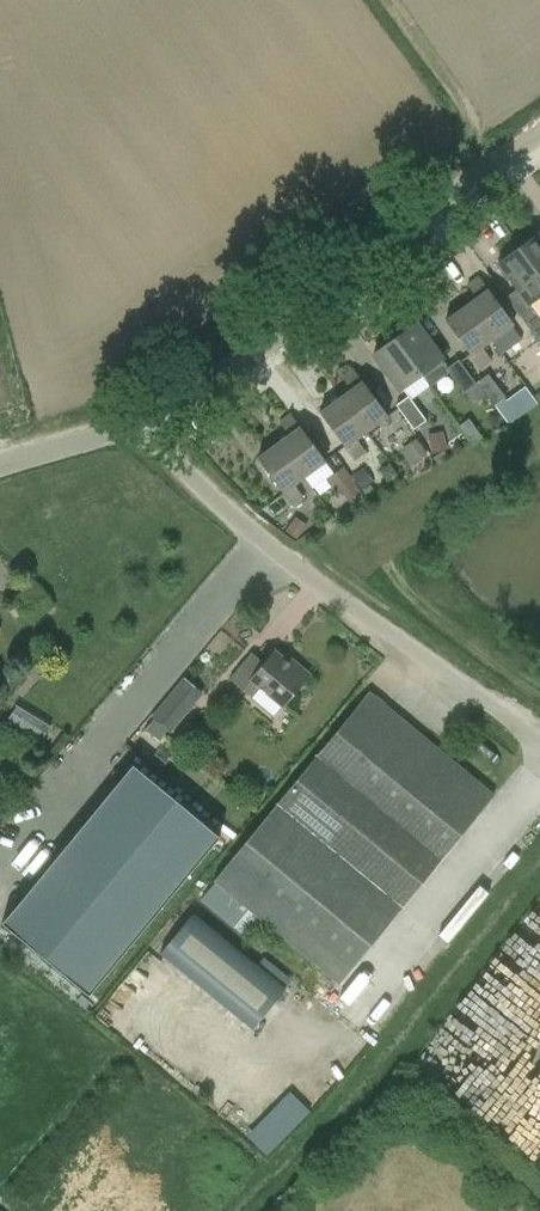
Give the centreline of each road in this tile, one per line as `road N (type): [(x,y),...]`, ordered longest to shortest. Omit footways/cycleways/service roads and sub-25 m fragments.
road 1 (unclassified): [(539,744),(246,531),(136,428)]
road 2 (tertiary): [(136,428),(207,387),(539,129)]
road 3 (tertiary): [(0,466),(136,428)]

